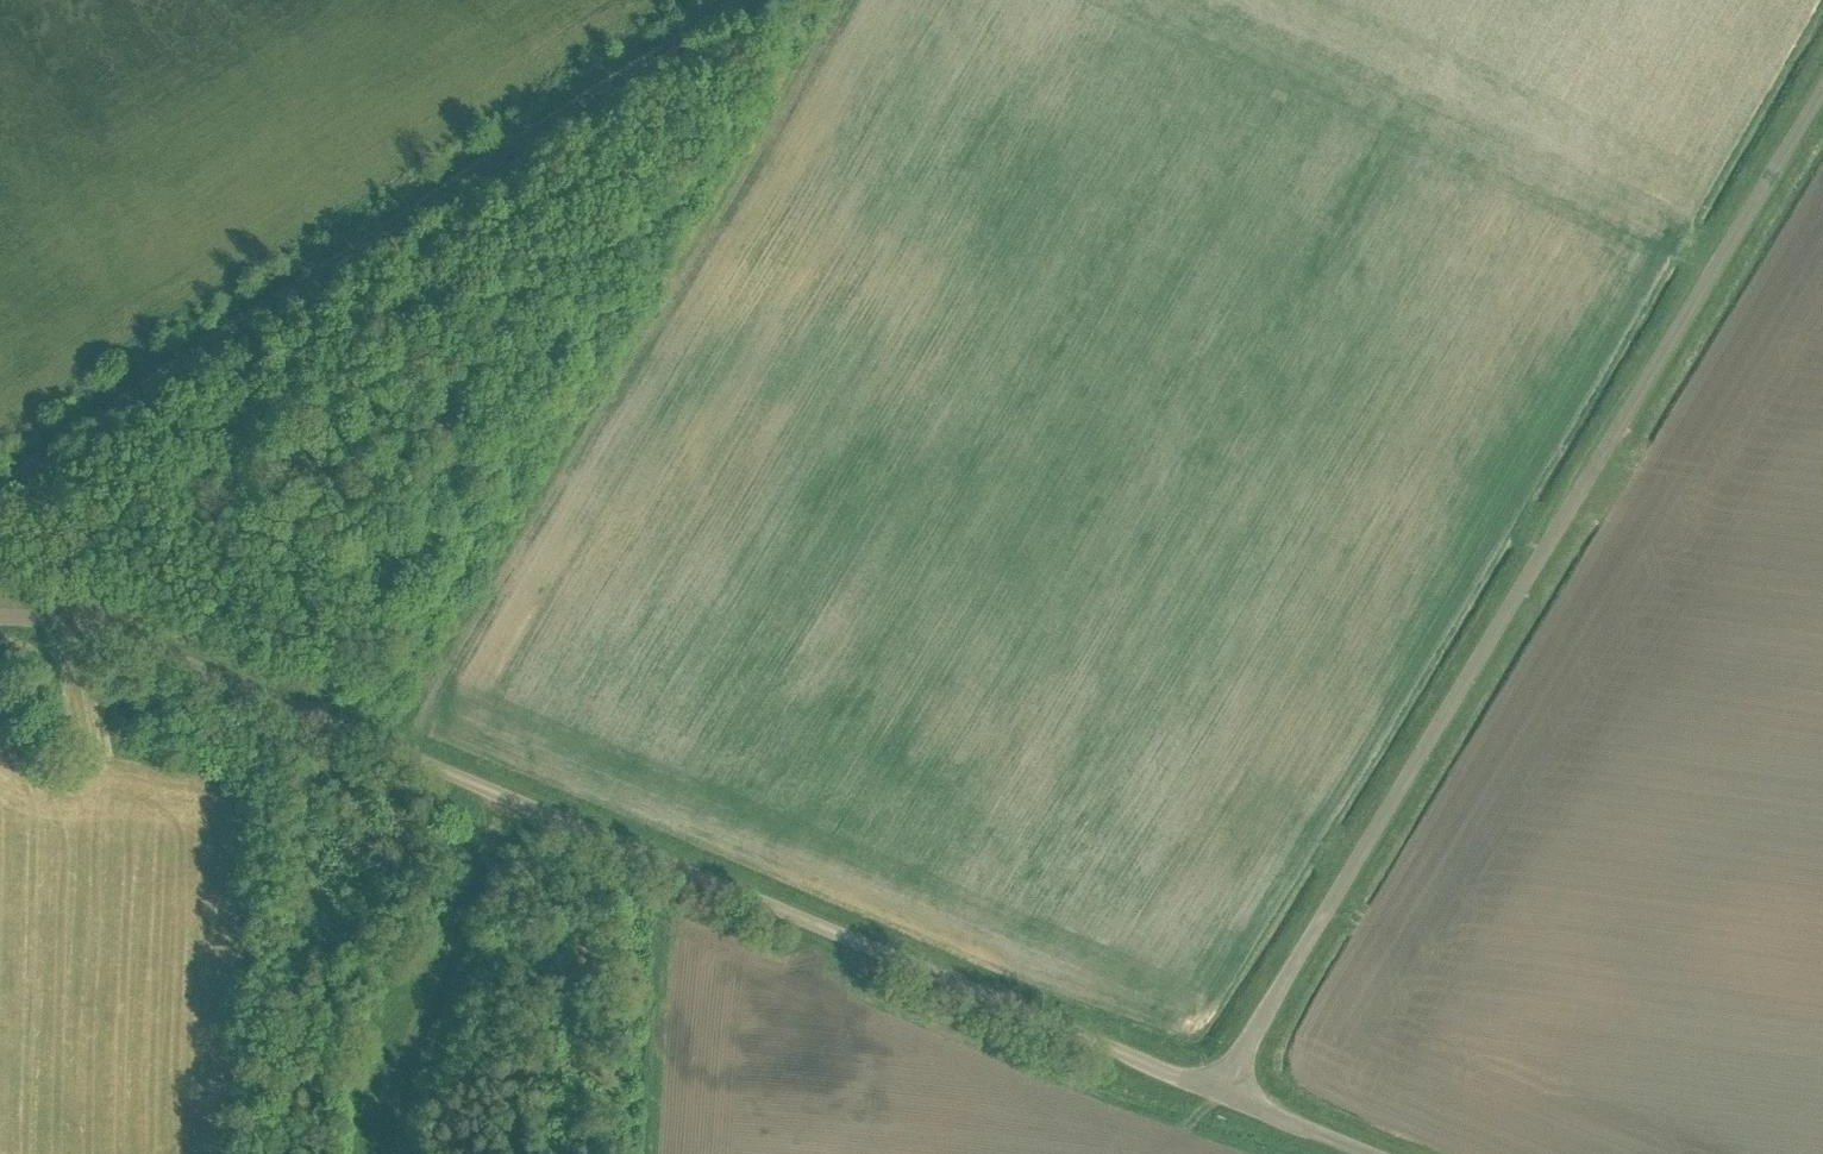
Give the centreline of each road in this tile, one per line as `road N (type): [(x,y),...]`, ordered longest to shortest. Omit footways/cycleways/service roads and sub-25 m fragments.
road 1 (unclassified): [(0,617),(95,630),(1221,1096)]
road 2 (unclassified): [(1221,1096),(1822,91)]
road 3 (track): [(742,0),(0,489)]
road 4 (unclassified): [(1221,1096),(1365,1153)]

